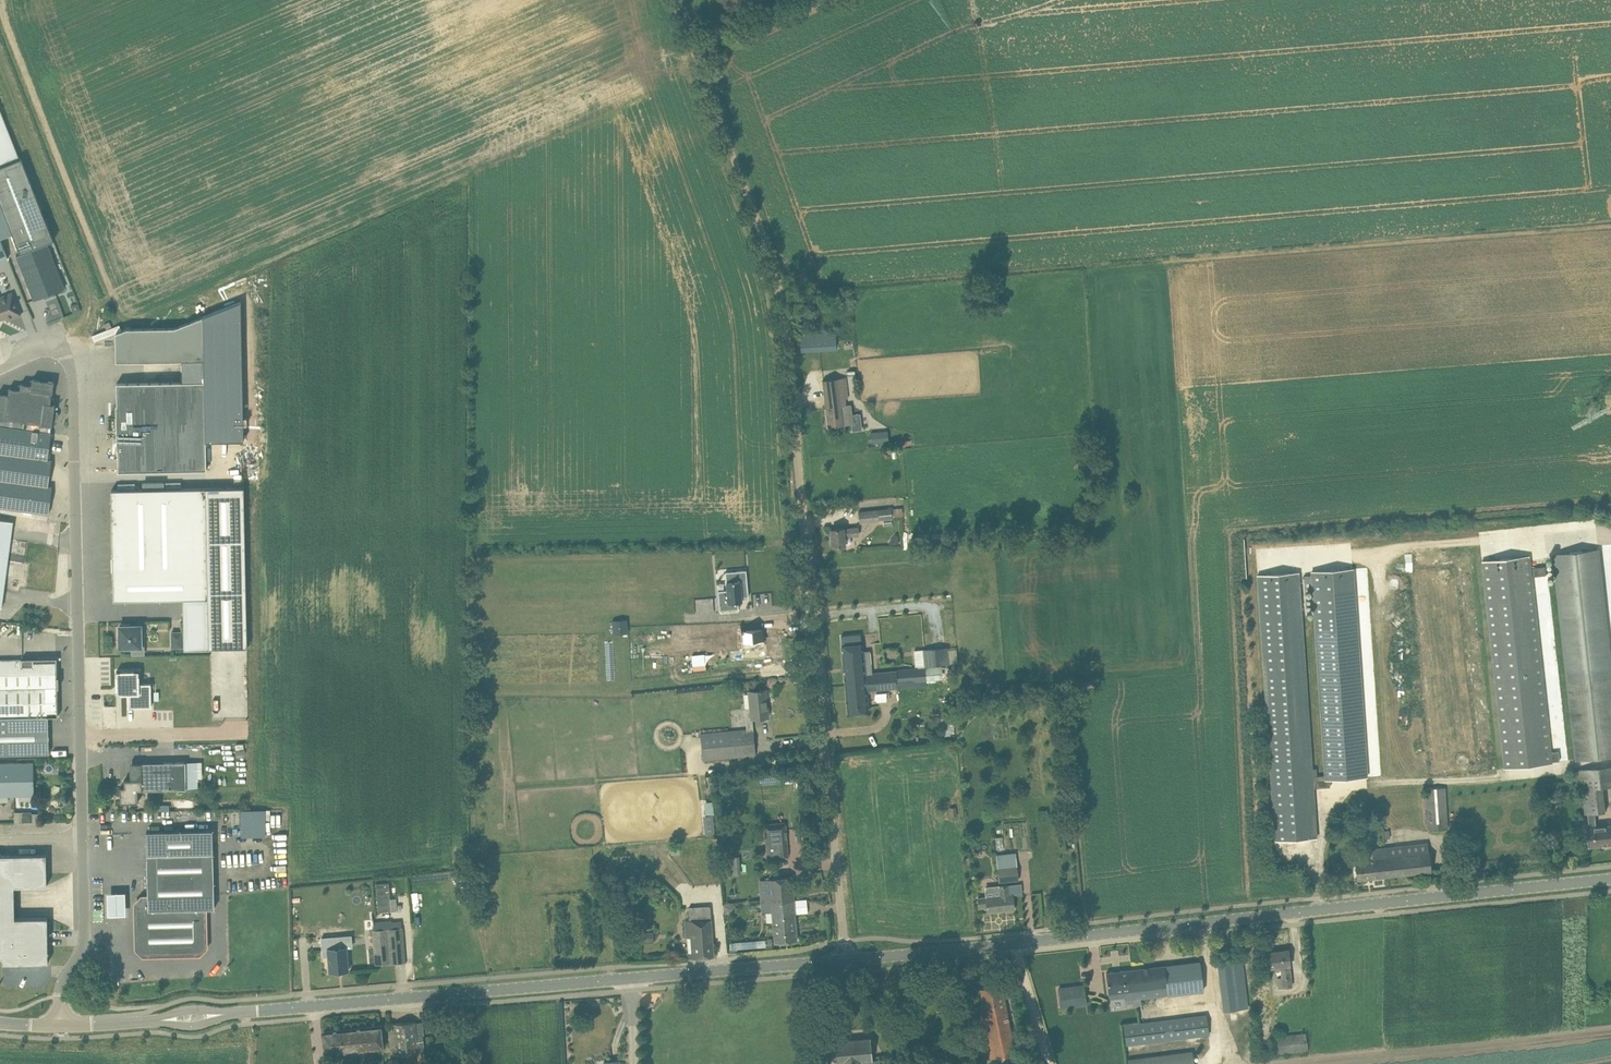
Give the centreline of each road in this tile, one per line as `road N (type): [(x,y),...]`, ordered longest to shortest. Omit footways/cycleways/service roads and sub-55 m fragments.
road 1 (unclassified): [(846,958),(782,280),(711,96),(685,0)]
road 2 (tertiary): [(846,958),(61,1024)]
road 3 (tertiary): [(1610,879),(846,958)]
road 4 (unclassified): [(61,1024),(63,981),(86,938),(76,374),(69,361)]
road 5 (track): [(821,0),(699,56)]

